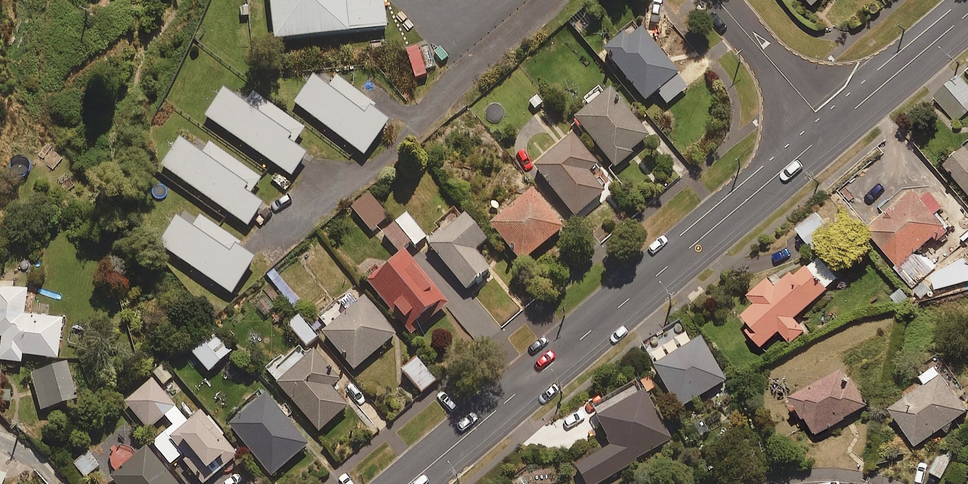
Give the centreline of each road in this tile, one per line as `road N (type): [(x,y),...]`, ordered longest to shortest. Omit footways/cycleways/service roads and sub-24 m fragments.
road 1 (tertiary): [(408,483),(830,130)]
road 2 (tertiary): [(830,130),(967,15)]
road 3 (residential): [(716,0),(830,130)]

